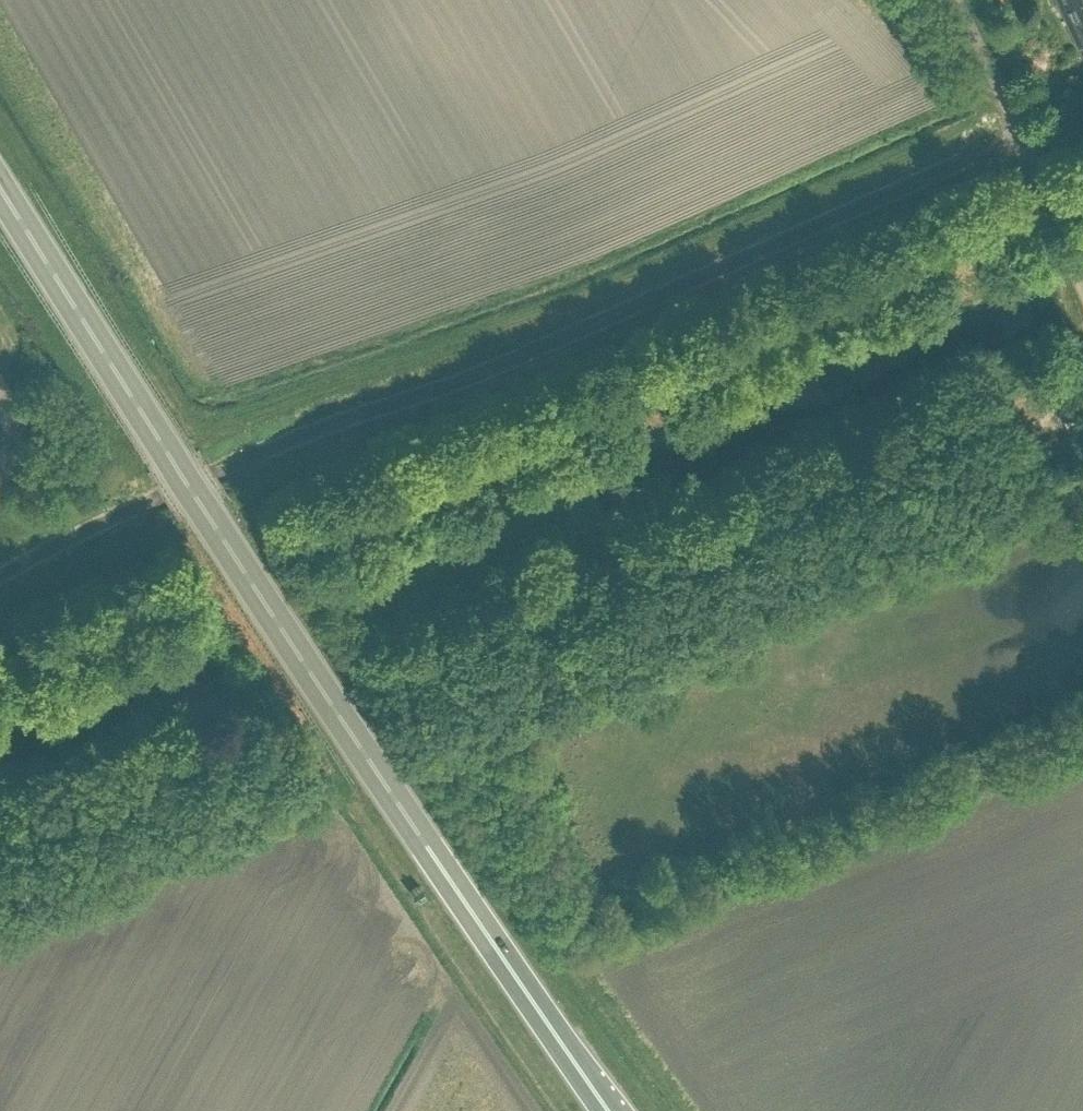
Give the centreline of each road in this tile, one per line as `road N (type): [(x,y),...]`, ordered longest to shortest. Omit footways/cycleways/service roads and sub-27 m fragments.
road 1 (trunk): [(610,1110),(320,684),(0,183)]
road 2 (unclassified): [(607,394),(1049,200)]
road 3 (track): [(1082,361),(734,513)]
road 4 (unclassified): [(1049,200),(956,0)]

